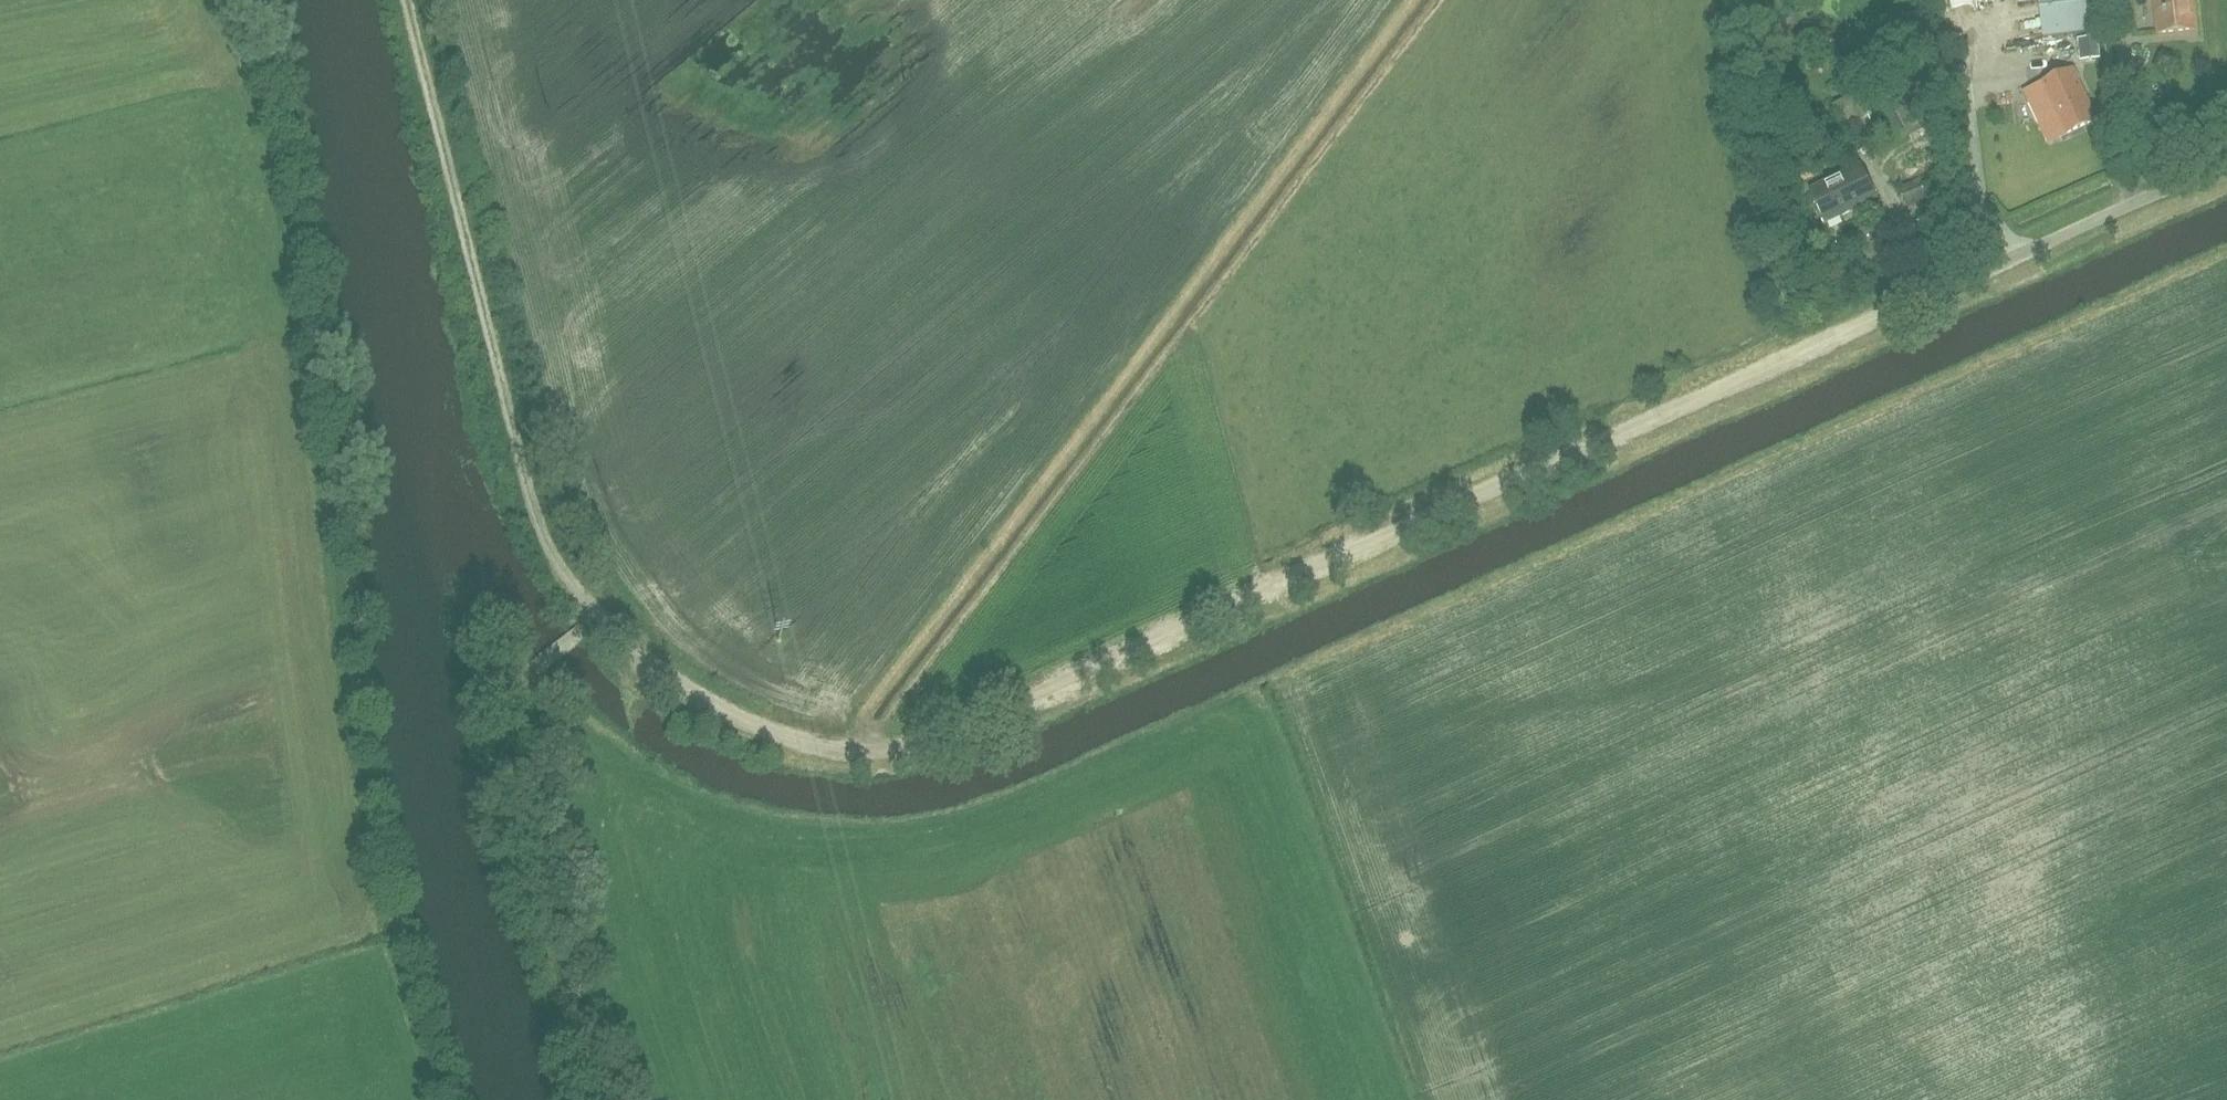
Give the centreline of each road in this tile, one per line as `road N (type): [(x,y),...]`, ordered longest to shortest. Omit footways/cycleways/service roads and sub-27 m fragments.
road 1 (track): [(407,0),(530,487),(569,581),(638,656),(703,701),(848,750),(890,749),(960,730),(1953,289)]
road 2 (track): [(604,1099),(538,920),(512,738),(517,698),(533,667),(598,616),(630,602)]
road 3 (unclassified): [(1953,289),(2226,164)]

